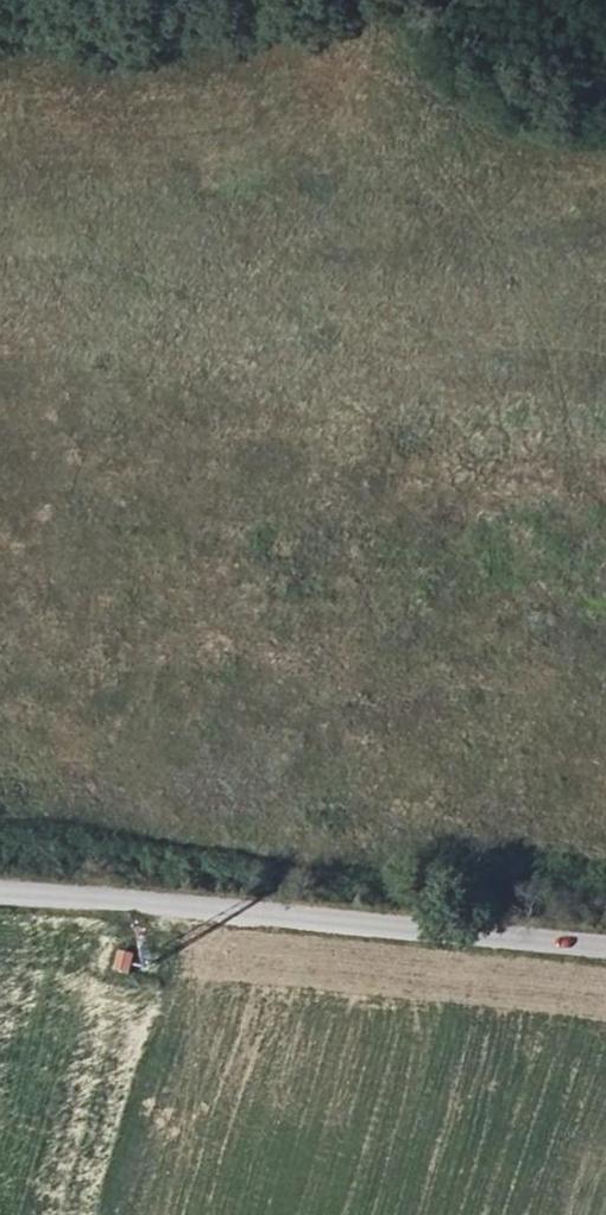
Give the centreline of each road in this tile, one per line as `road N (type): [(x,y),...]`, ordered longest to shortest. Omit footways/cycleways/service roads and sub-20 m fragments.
road 1 (track): [(0,893),(605,942)]

